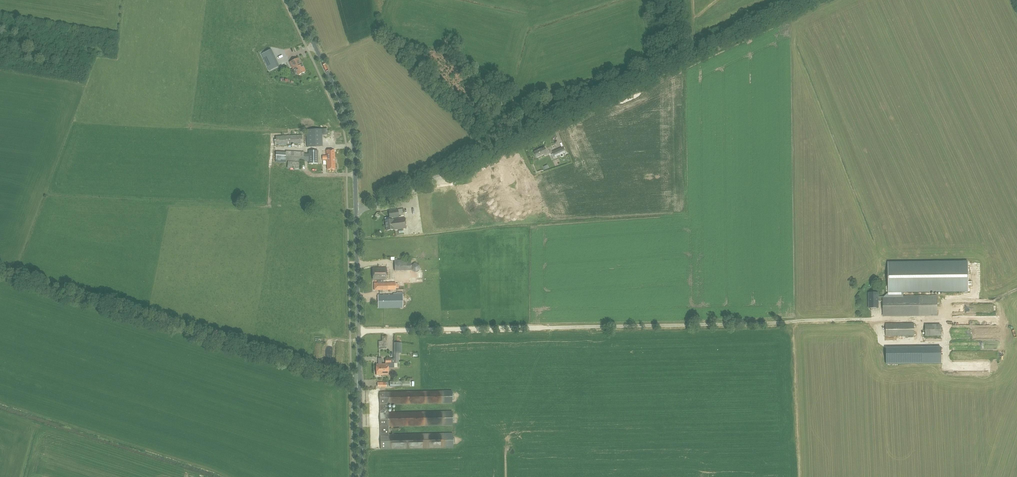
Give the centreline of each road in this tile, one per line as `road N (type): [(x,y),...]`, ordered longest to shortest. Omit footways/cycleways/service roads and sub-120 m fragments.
road 1 (unclassified): [(357,210),(813,0)]
road 2 (tertiary): [(362,476),(357,210)]
road 3 (tertiary): [(357,210),(350,125),(293,0)]

